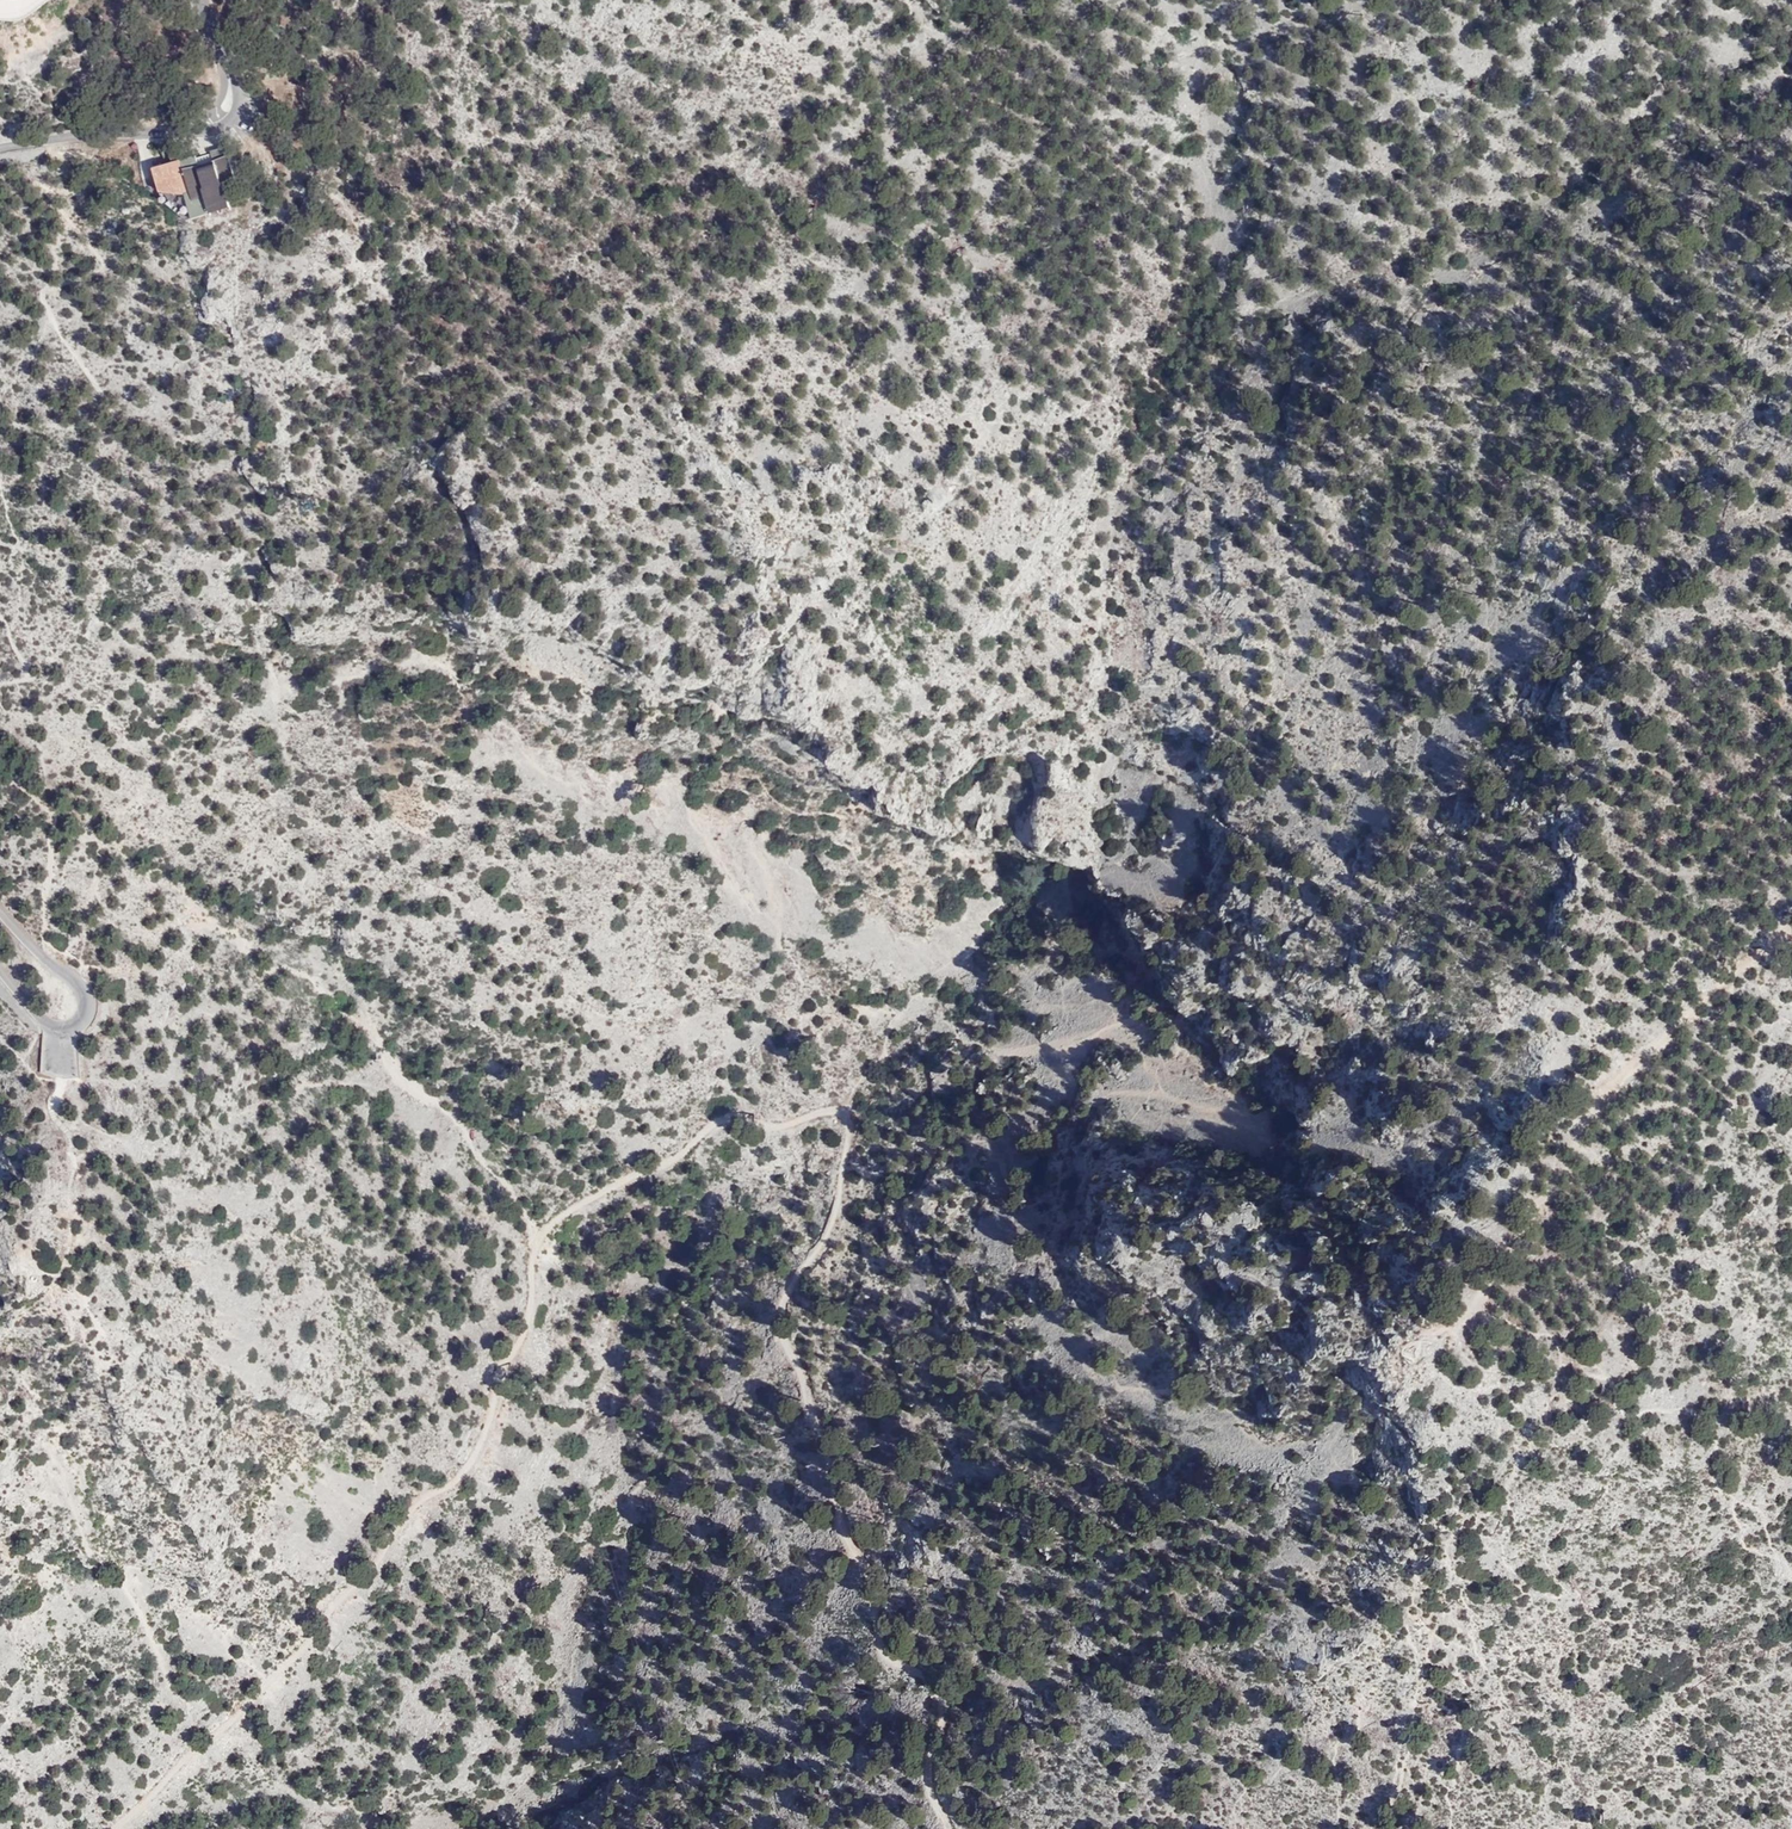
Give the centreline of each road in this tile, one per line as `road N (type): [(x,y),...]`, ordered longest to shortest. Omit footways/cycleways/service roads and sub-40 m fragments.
road 1 (track): [(116,1828),(374,1573),(393,1527),(471,1463),(494,1411),(490,1383),(527,1325),(543,1239),(564,1216),(671,1163),(715,1124),(776,1131),(826,1111),(840,1111),(848,1139),(832,1226),(794,1279),(785,1334),(885,1653),(941,1692),(945,1717),(930,1764),(945,1828)]
road 2 (track): [(1791,930),(1636,1068),(1535,1226),(1415,1360)]
road 3 (unclassified): [(0,148),(220,125),(229,74),(203,0)]
road 4 (unclassified): [(0,961),(57,1025),(80,1026),(89,1015),(88,996),(74,978),(0,902)]

